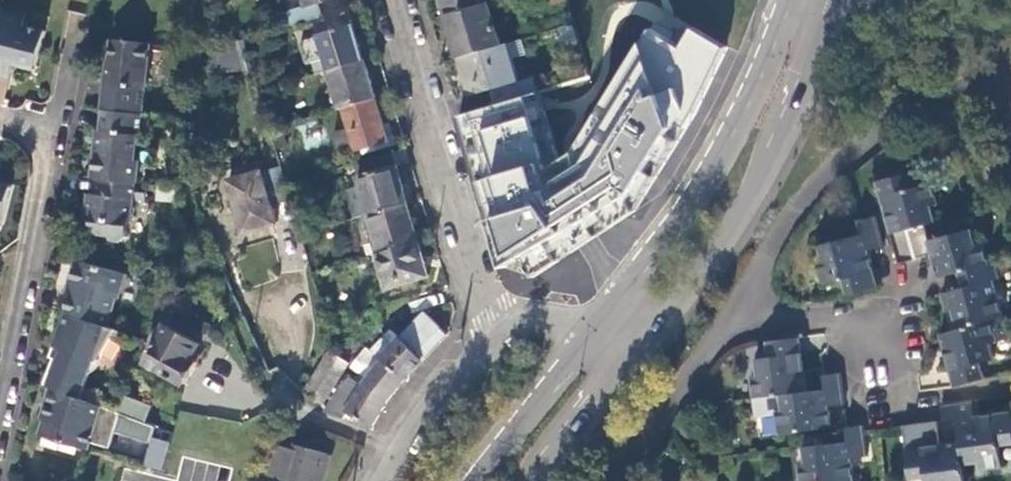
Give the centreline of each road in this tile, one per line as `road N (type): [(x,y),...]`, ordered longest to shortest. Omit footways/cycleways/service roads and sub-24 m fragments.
road 1 (primary): [(656,332),(749,212),(839,0)]
road 2 (residential): [(1003,72),(895,121),(830,171),(736,311)]
road 3 (residential): [(493,339),(398,0)]
road 4 (residential): [(0,419),(57,138)]
road 5 (primary): [(616,299),(473,480)]
road 6 (primary): [(792,0),(752,98),(699,193)]
road 7 (residential): [(736,311),(610,480)]
road 8 (primary): [(538,480),(656,332)]
road 9 (residential): [(493,339),(385,480)]
road 10 (residential): [(736,311),(838,318),(887,340)]
road 11 (residential): [(699,193),(578,279)]
road 12 (primary): [(699,193),(616,299)]
road 13 (residential): [(81,16),(57,138)]

